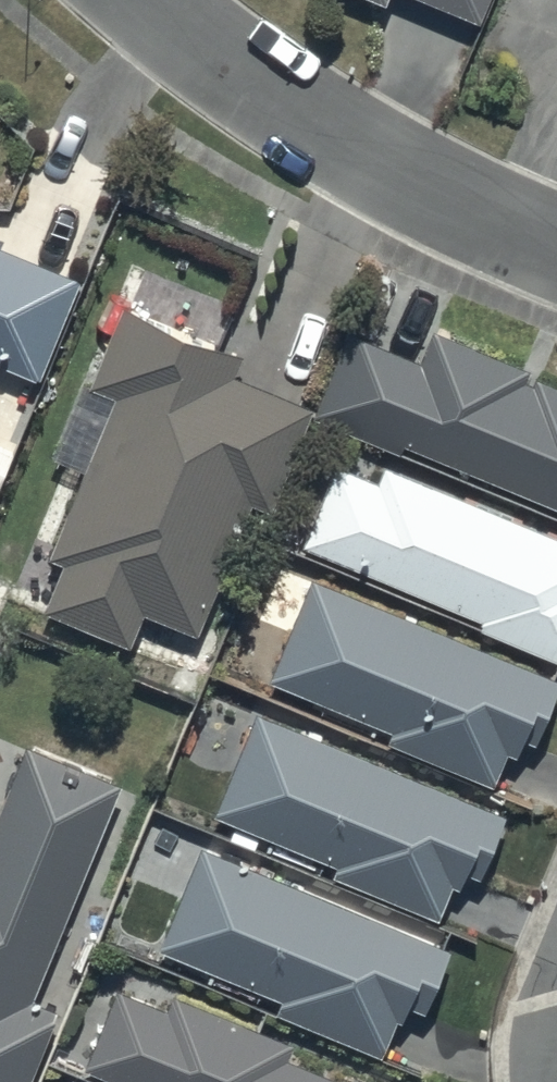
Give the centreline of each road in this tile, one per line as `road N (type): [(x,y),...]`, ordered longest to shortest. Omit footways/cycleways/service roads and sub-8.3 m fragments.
road 1 (residential): [(556,240),(320,125),(148,0)]

